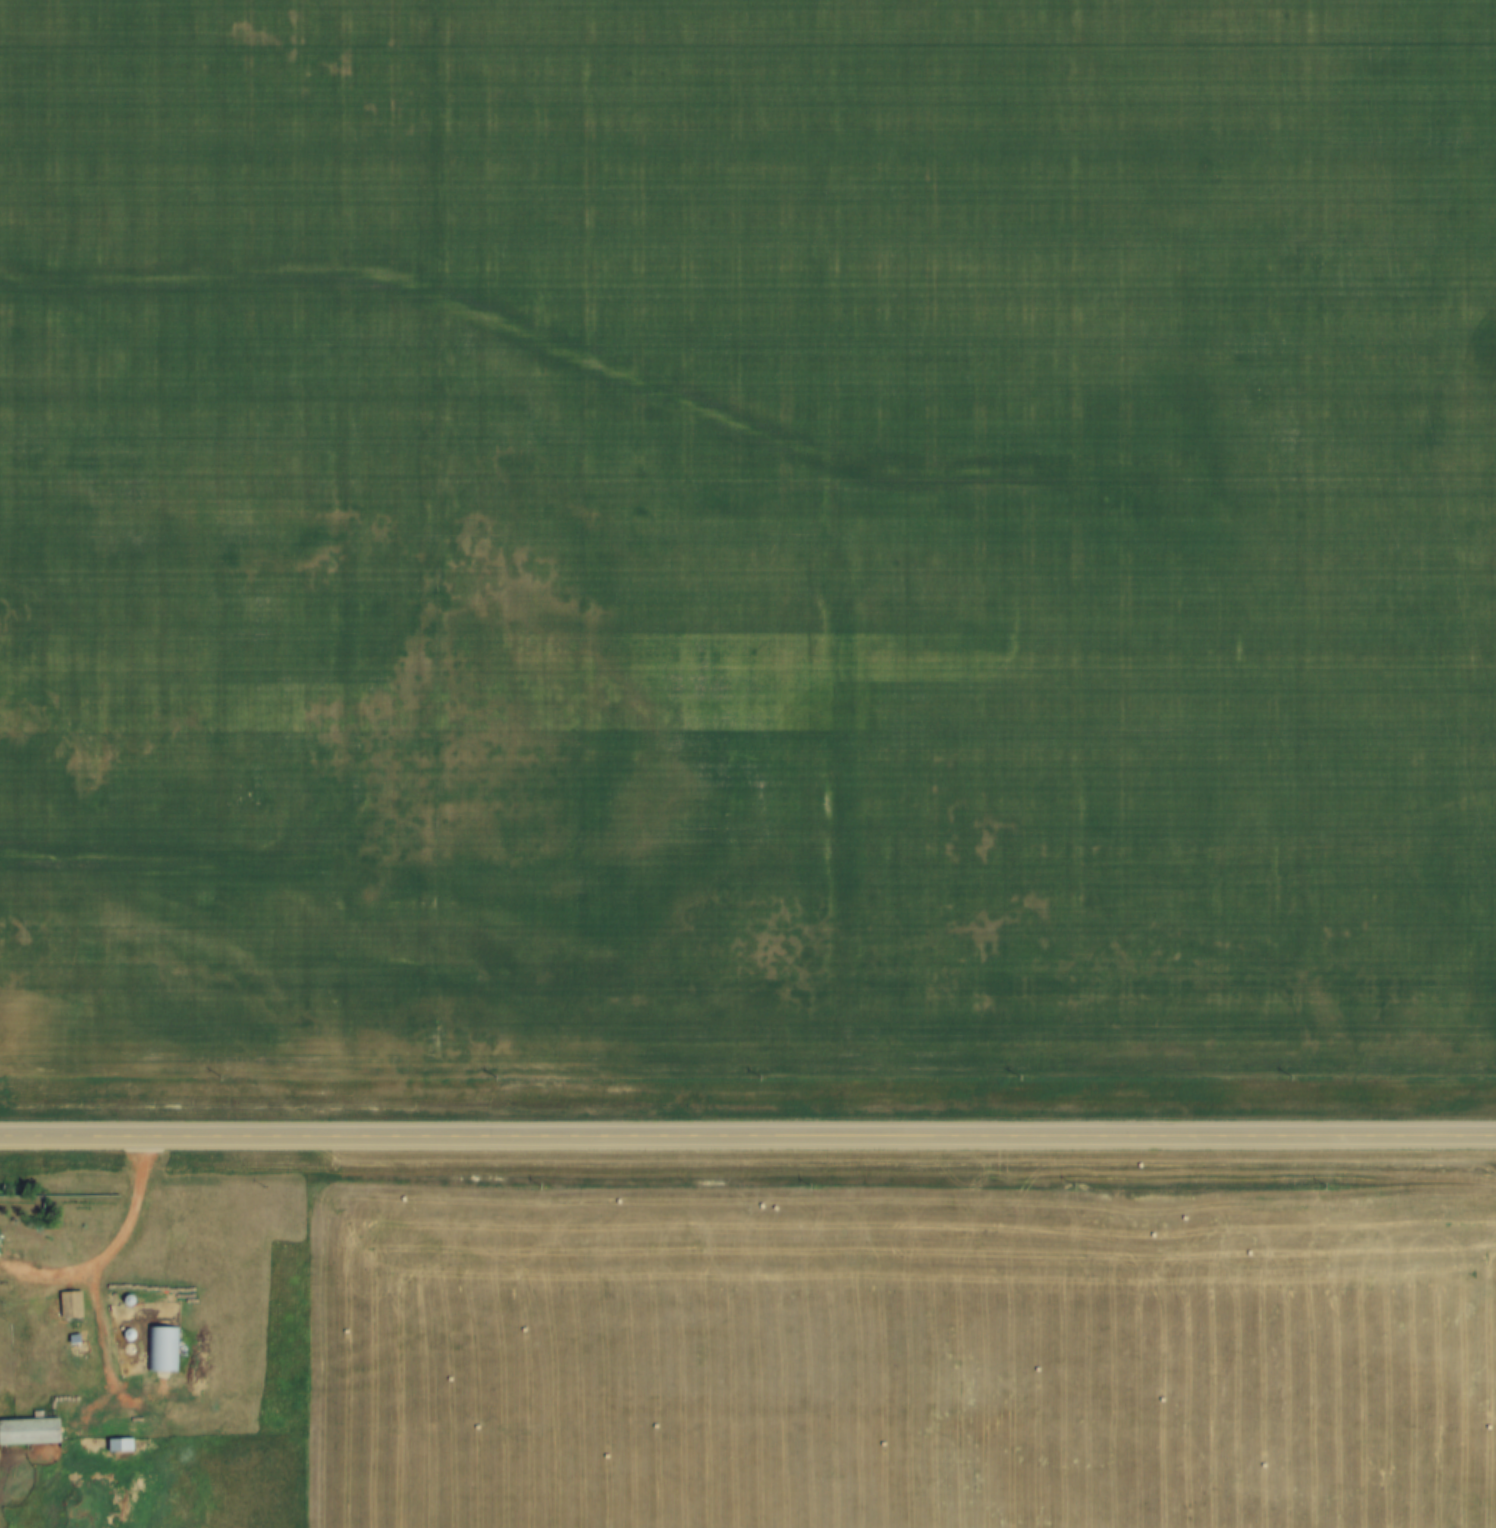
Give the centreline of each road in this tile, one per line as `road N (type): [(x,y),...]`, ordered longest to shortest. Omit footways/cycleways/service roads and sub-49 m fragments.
road 1 (residential): [(0,1135),(1495,1136)]

